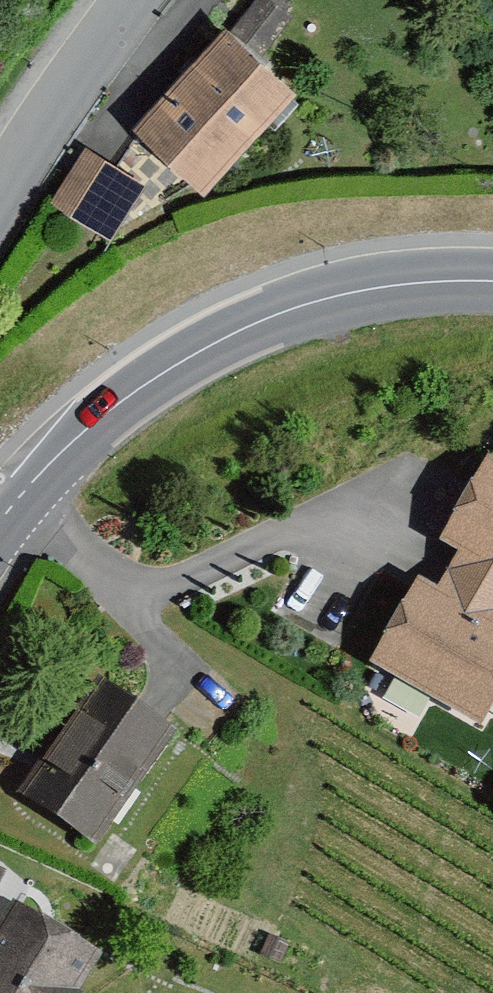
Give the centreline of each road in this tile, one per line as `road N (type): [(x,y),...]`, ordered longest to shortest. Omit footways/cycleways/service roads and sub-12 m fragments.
road 1 (residential): [(0,523),(61,452),(145,384),(224,336),(329,298),(412,283),(492,281)]
road 2 (residential): [(0,219),(137,0)]

